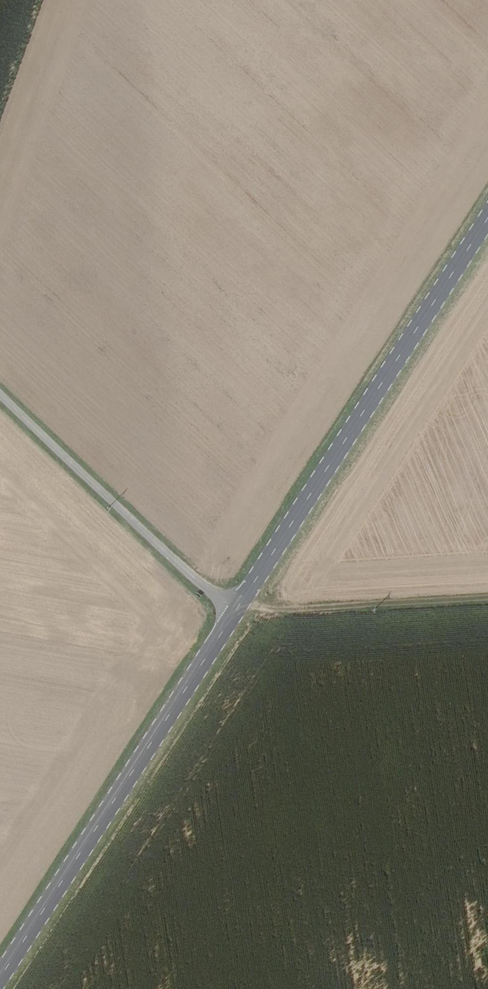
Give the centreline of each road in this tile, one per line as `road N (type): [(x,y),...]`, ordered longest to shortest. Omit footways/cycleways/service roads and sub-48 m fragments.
road 1 (primary): [(487,221),(232,617)]
road 2 (primary): [(232,617),(0,983)]
road 3 (unclassified): [(0,394),(232,617)]
road 4 (track): [(487,600),(264,612),(243,598)]

